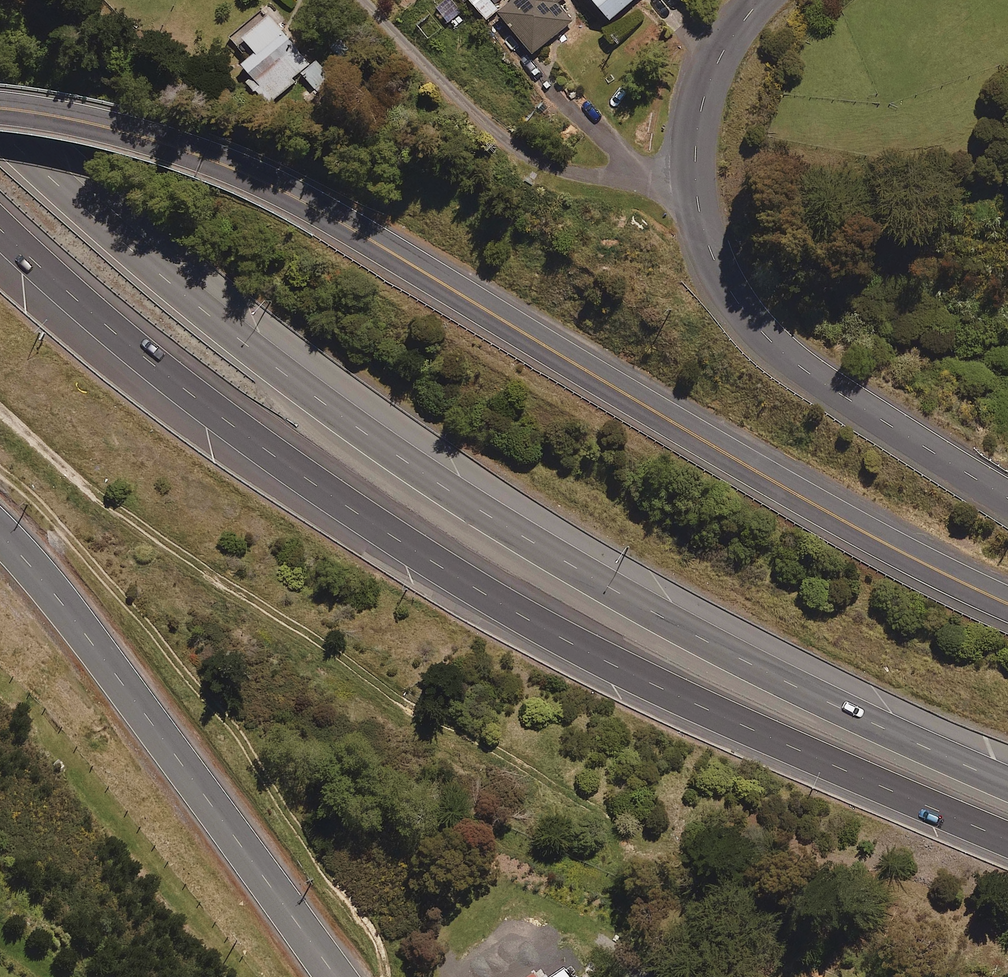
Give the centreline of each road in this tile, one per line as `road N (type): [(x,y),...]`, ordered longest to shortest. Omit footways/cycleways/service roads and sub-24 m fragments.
road 1 (motorway): [(0,126),(177,289),(517,534),(829,707),(1007,787)]
road 2 (motorway): [(1007,839),(667,692),(431,564),(196,396),(0,231)]
road 3 (secondary): [(0,108),(135,134),(299,199),(764,475),(1007,603)]
road 4 (unclassified): [(762,0),(727,39),(698,124),(700,204),(723,278),(771,343),(1007,495)]
road 5 (residential): [(0,534),(94,645),(336,976)]

